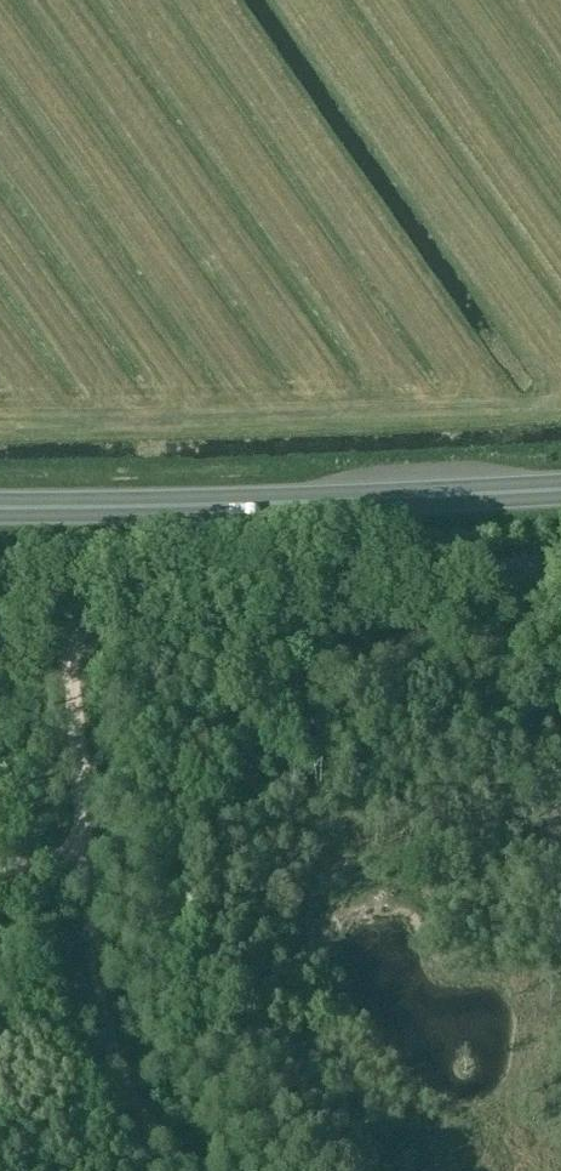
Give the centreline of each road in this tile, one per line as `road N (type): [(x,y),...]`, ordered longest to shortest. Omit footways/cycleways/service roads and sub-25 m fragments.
road 1 (unclassified): [(0,615),(560,564)]
road 2 (trunk): [(560,490),(0,508)]
road 3 (track): [(68,610),(87,858),(0,867)]
road 4 (track): [(87,858),(101,981),(133,1102),(175,1170)]

